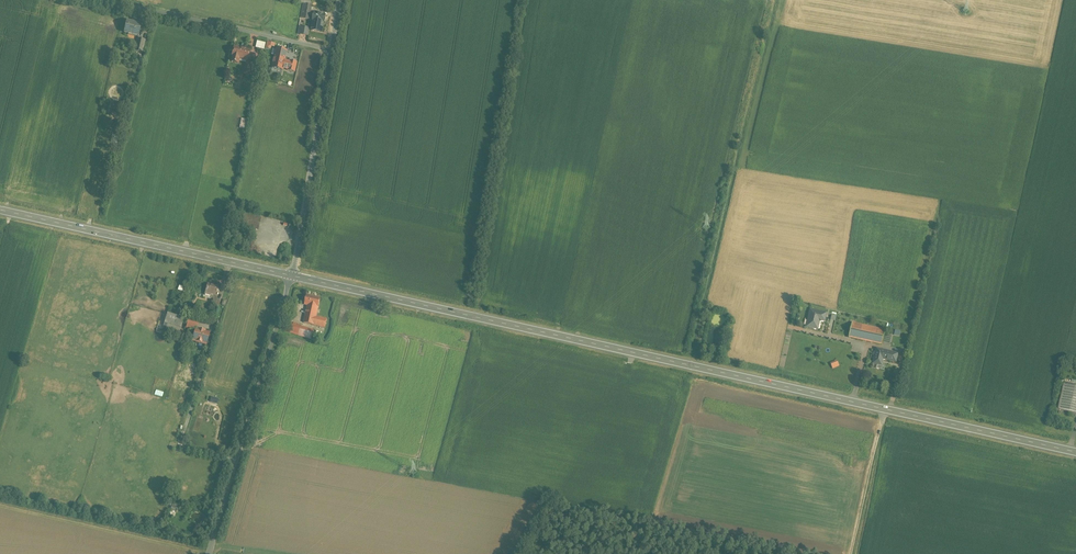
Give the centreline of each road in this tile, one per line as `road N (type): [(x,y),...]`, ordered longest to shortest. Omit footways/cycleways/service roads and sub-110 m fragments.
road 1 (secondary): [(293,277),(1075,453)]
road 2 (secondary): [(0,211),(293,277)]
road 3 (unclassified): [(293,277),(209,553)]
road 4 (unclassified): [(102,0),(330,50)]
road 5 (unclassified): [(330,50),(293,277)]

